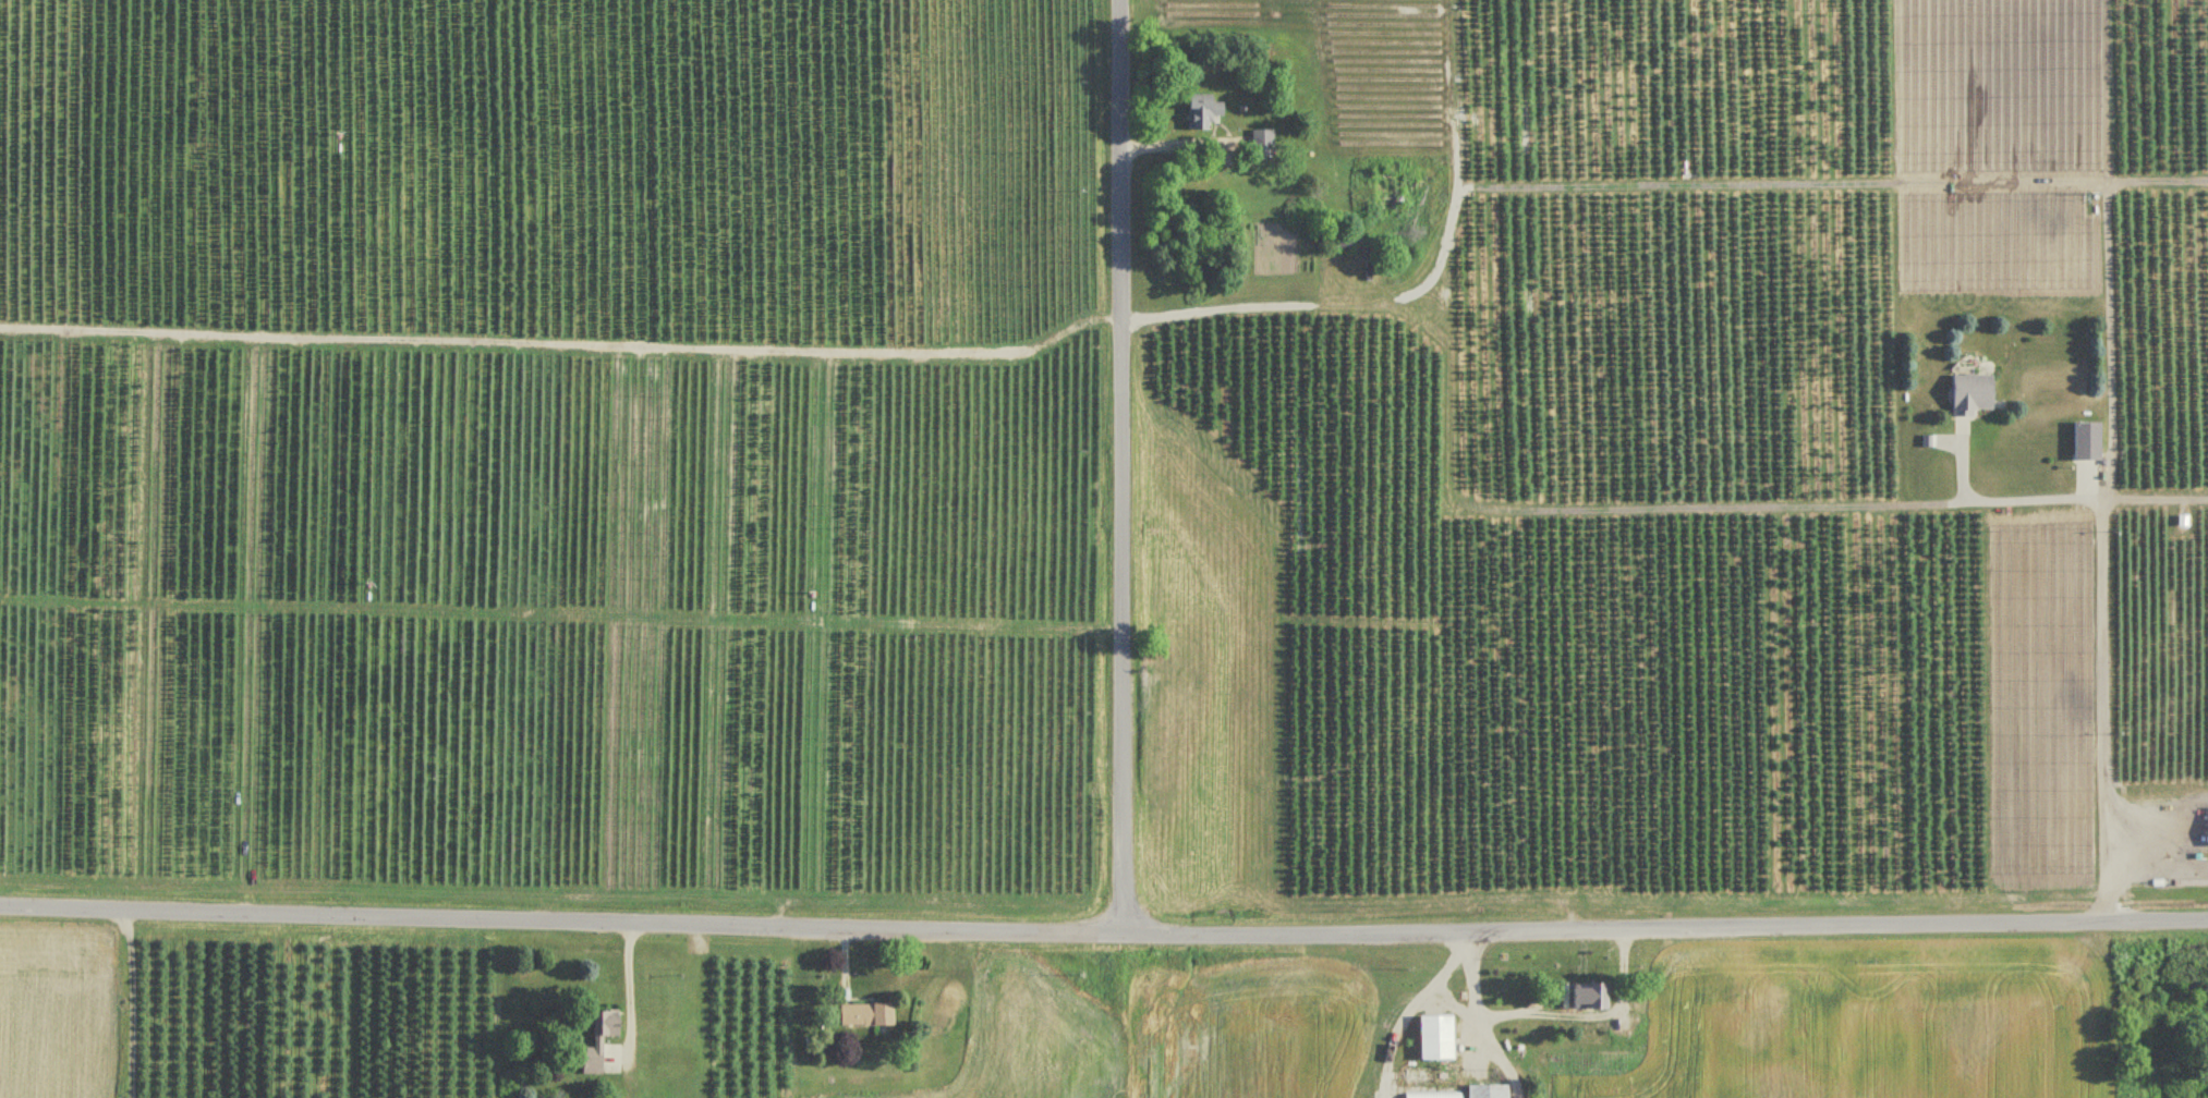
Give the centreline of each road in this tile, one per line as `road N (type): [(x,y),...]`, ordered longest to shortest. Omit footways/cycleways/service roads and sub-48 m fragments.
road 1 (residential): [(0,906),(1123,937),(2207,920)]
road 2 (track): [(0,326),(1019,355),(1084,321),(1120,317)]
road 3 (residential): [(1119,0),(1123,937)]

